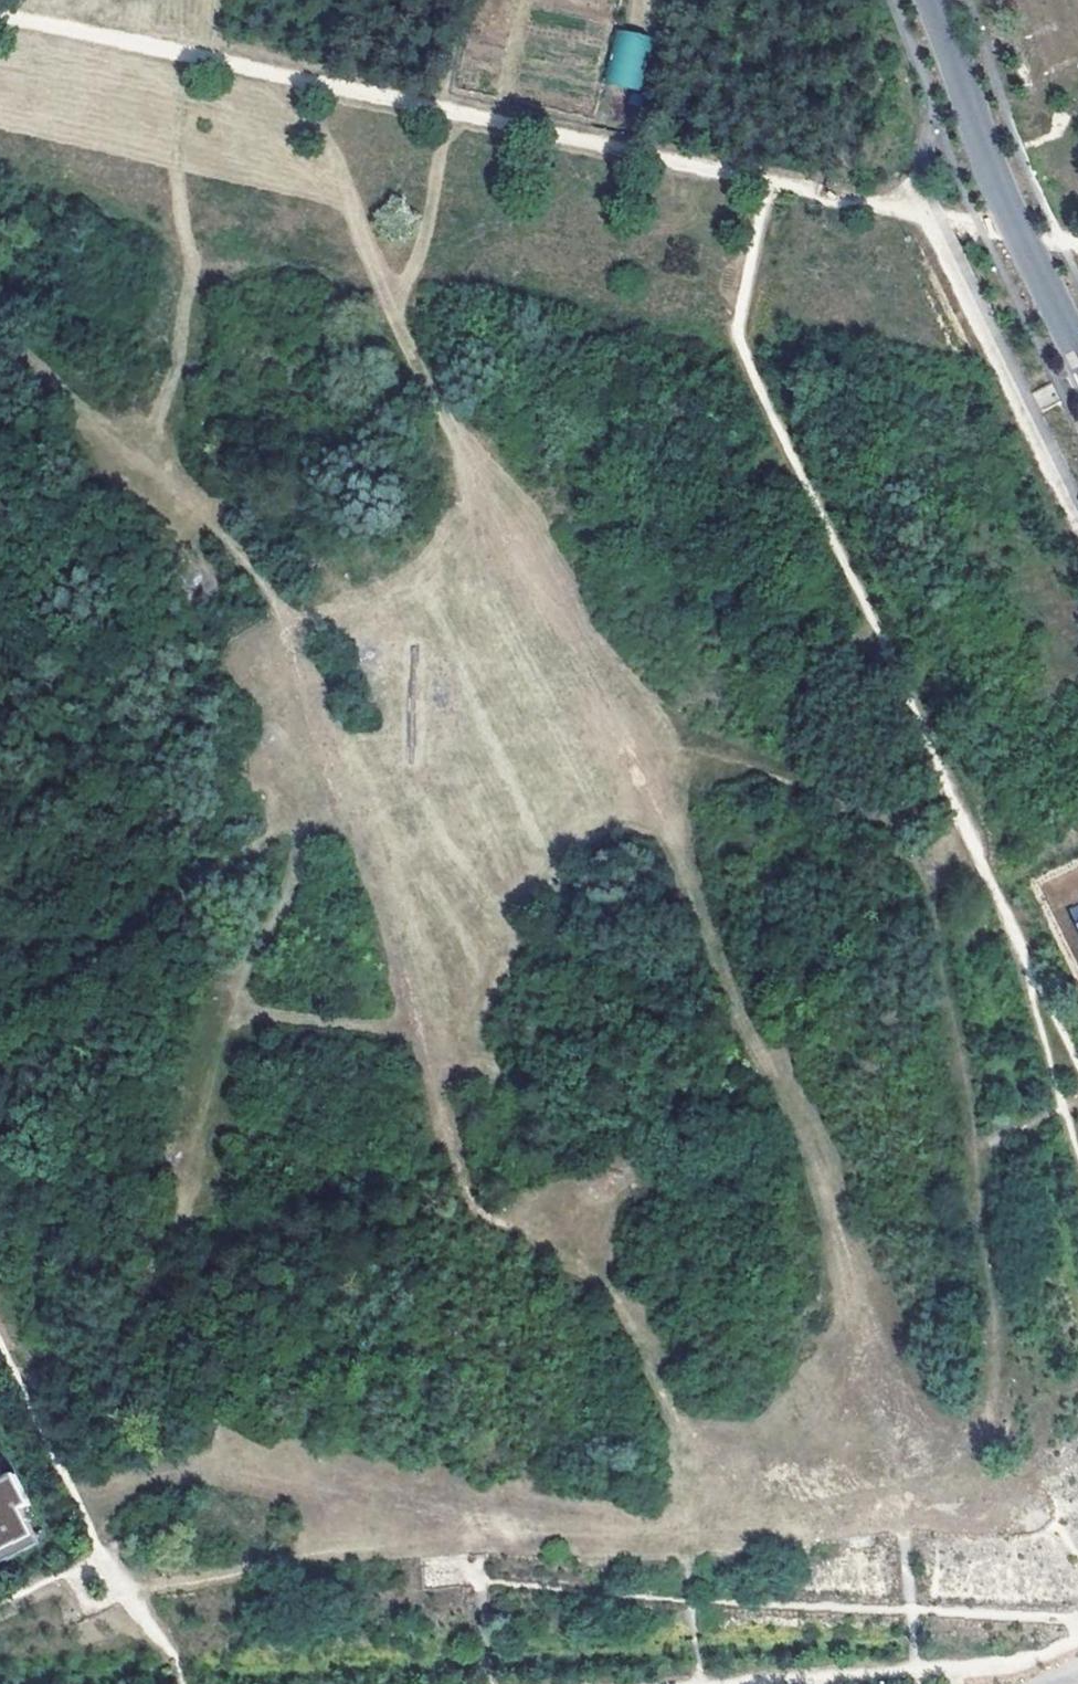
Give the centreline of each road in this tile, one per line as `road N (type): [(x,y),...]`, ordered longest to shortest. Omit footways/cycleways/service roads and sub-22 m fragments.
road 1 (residential): [(933,0),(988,162),(1077,353)]

